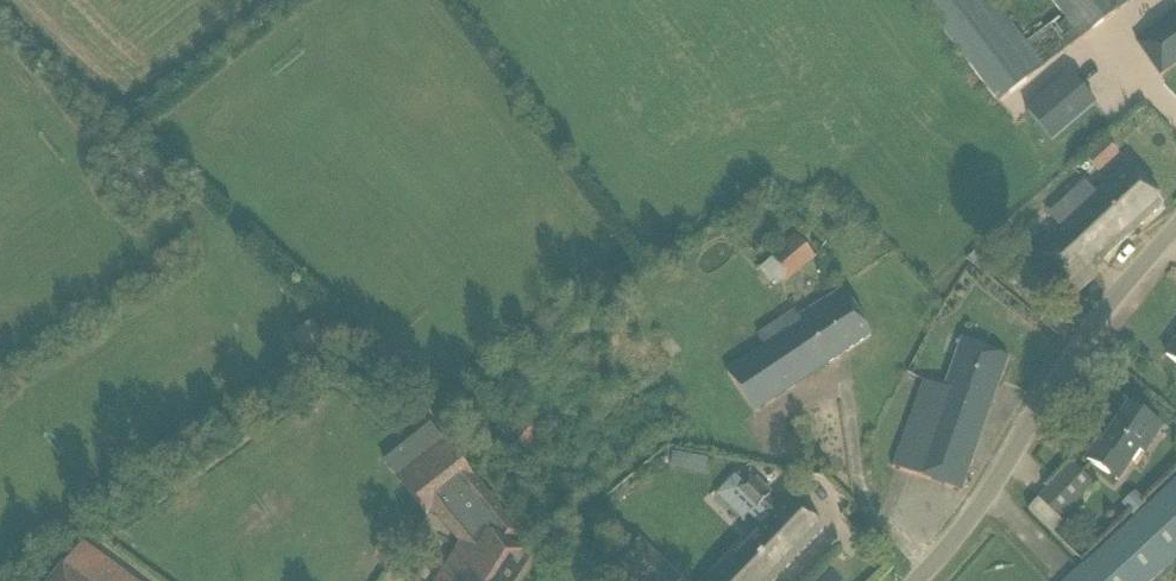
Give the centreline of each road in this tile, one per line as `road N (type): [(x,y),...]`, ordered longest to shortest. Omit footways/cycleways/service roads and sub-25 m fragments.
road 1 (unclassified): [(919,580),(998,482),(1062,370),(1175,227)]

